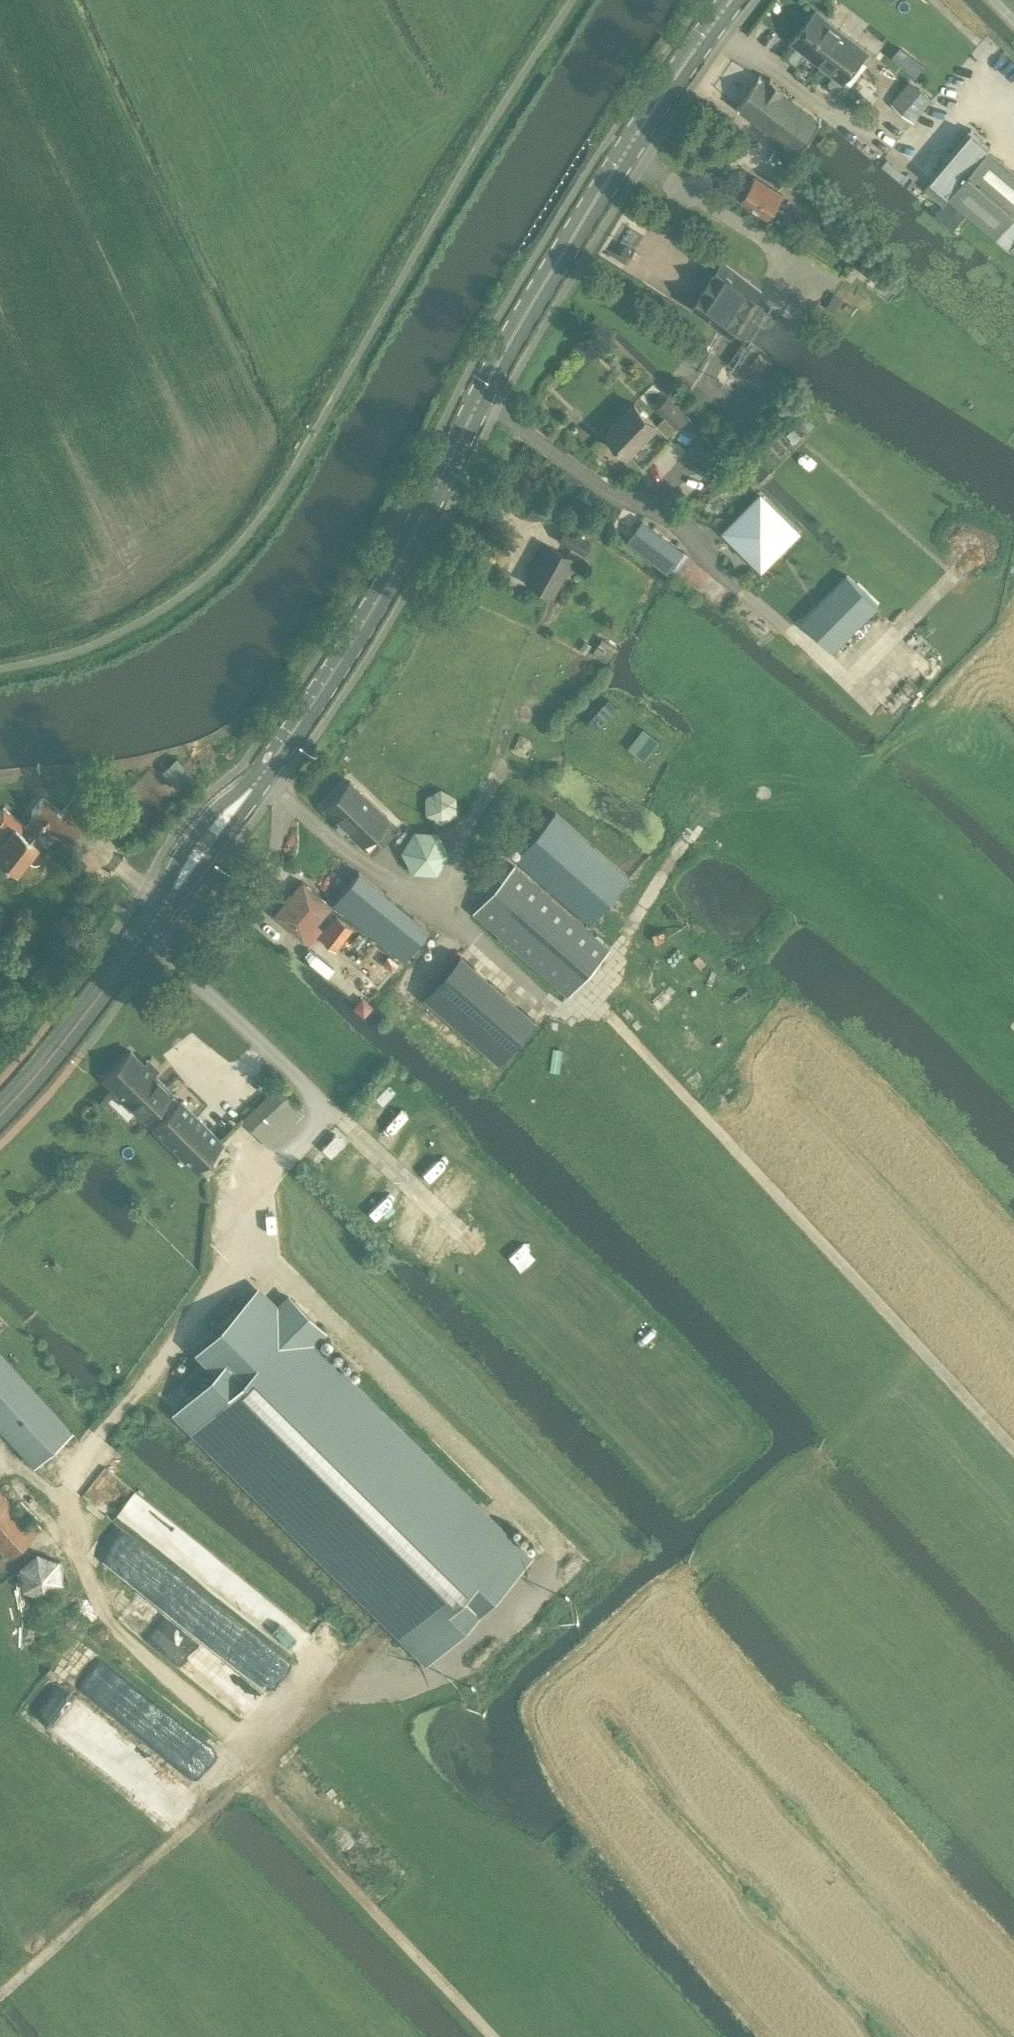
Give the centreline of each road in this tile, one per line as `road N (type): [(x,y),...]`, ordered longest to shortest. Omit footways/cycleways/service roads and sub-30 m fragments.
road 1 (primary): [(0,1118),(351,652),(514,334),(610,174),(733,0)]
road 2 (track): [(491,2036),(246,1775),(0,1994)]
road 3 (track): [(1013,1449),(598,1001)]
road 4 (track): [(246,1775),(227,1737),(110,1628),(58,1520),(0,1460)]

